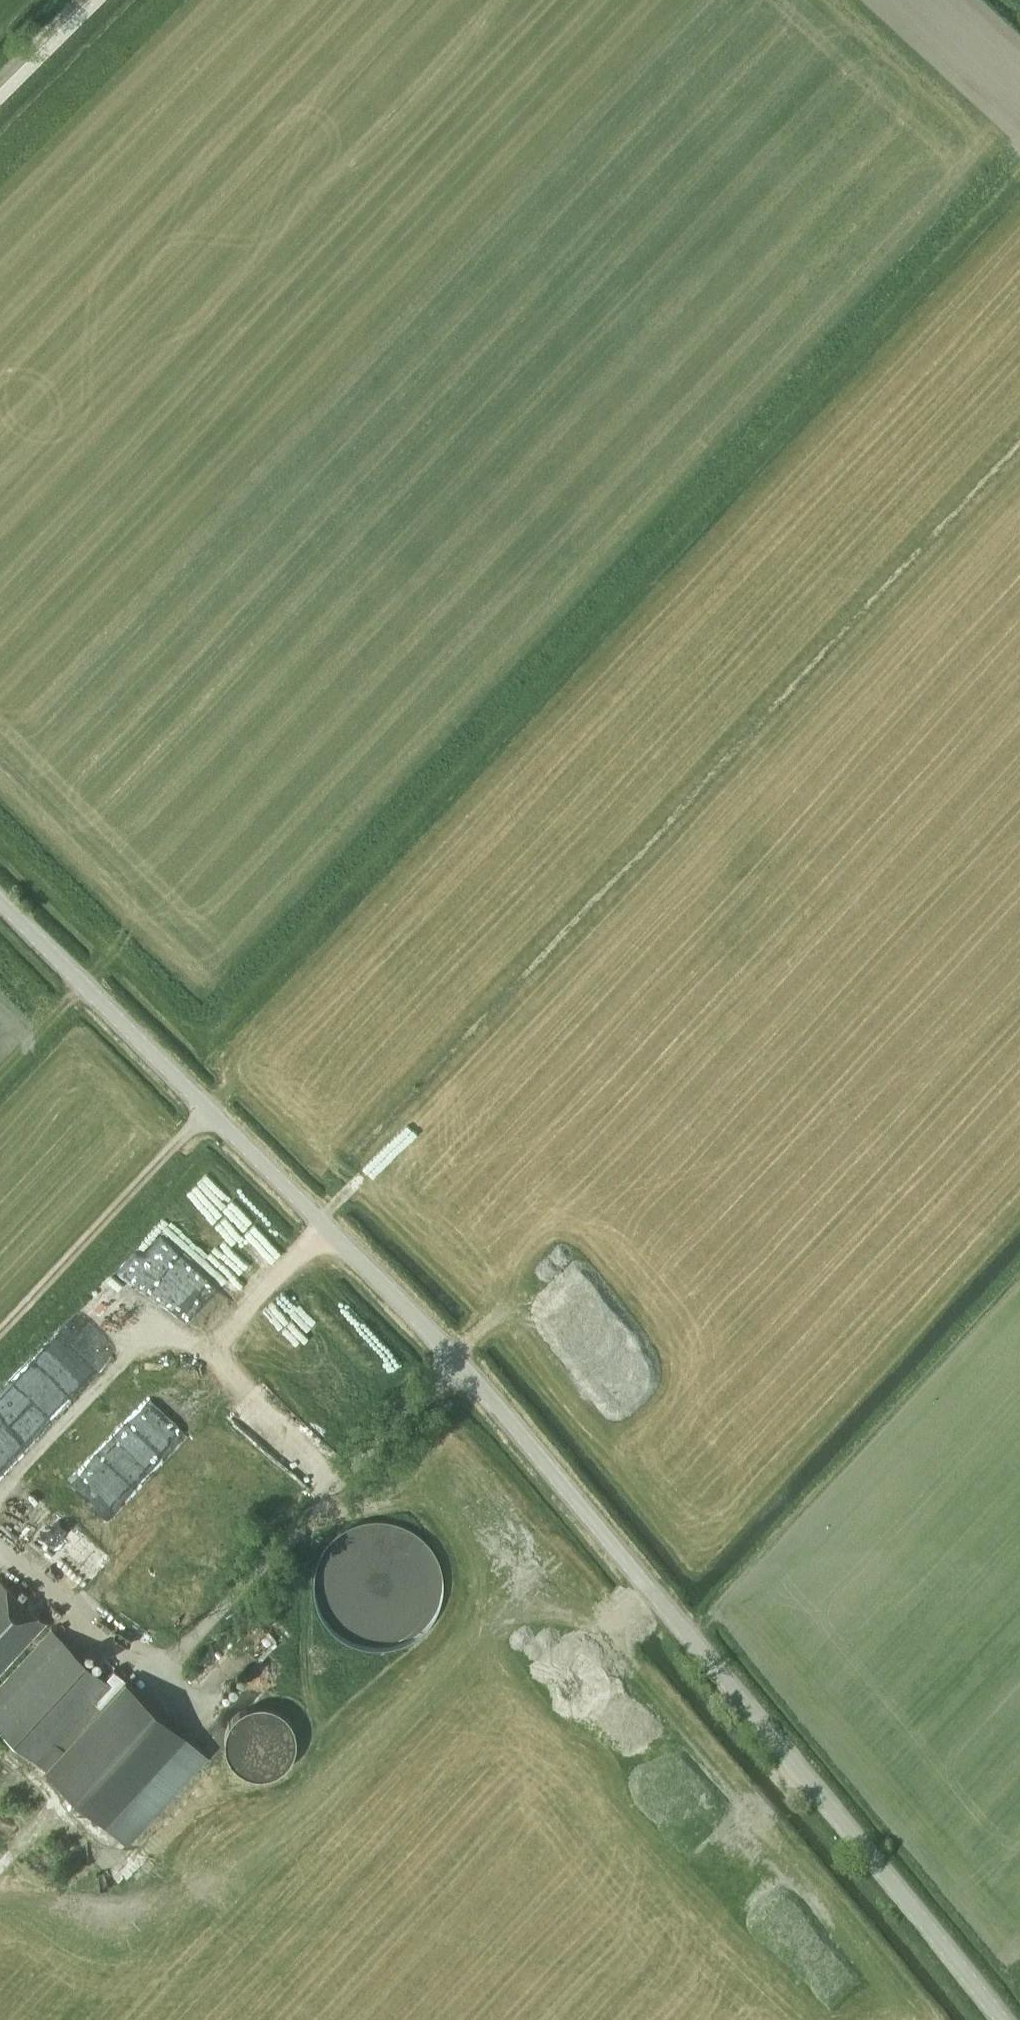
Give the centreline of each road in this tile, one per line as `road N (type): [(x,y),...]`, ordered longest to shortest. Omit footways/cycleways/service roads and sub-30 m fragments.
road 1 (tertiary): [(1001,2019),(520,1430),(0,900)]

